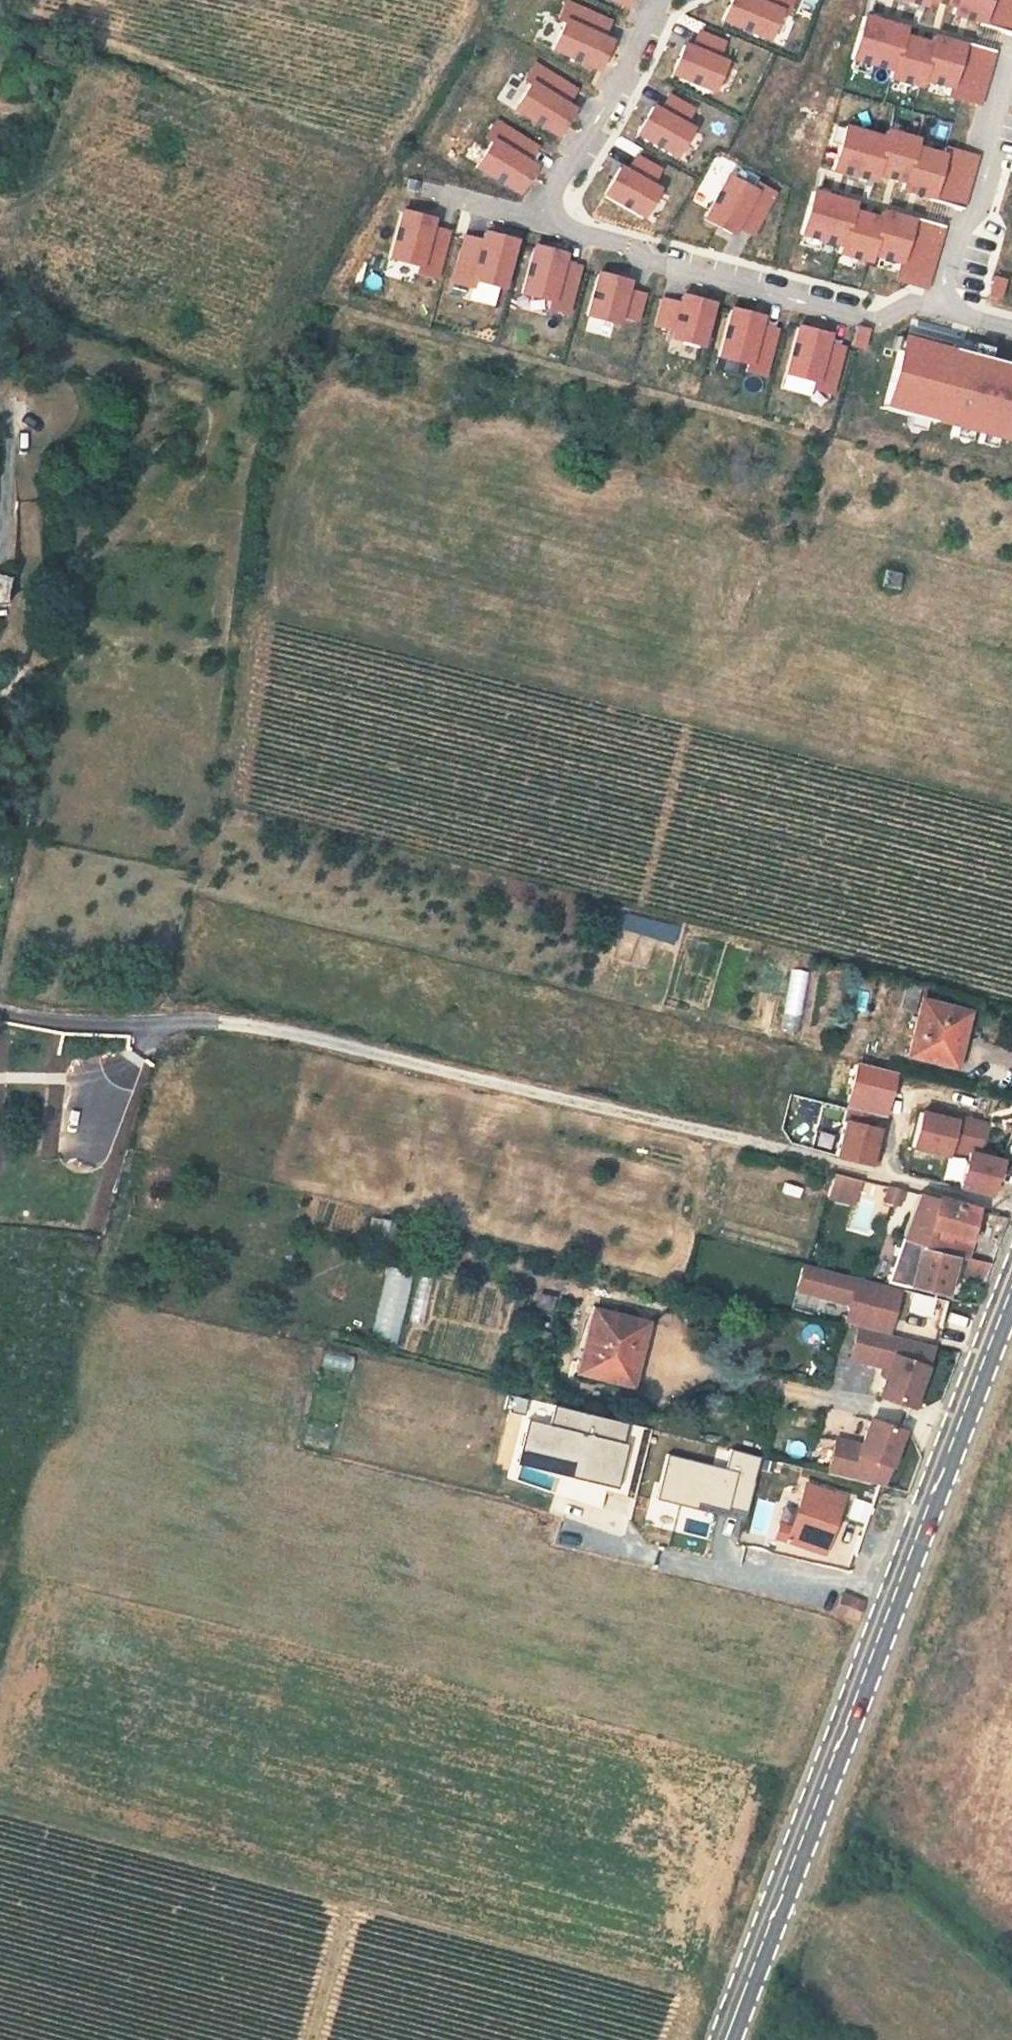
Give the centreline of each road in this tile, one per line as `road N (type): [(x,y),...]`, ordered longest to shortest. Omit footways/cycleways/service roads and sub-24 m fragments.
road 1 (secondary): [(1011,1297),(728,2039)]
road 2 (residential): [(537,219),(877,318),(914,295),(942,302)]
road 3 (residential): [(662,0),(537,219)]
road 4 (residential): [(1011,94),(942,302)]

